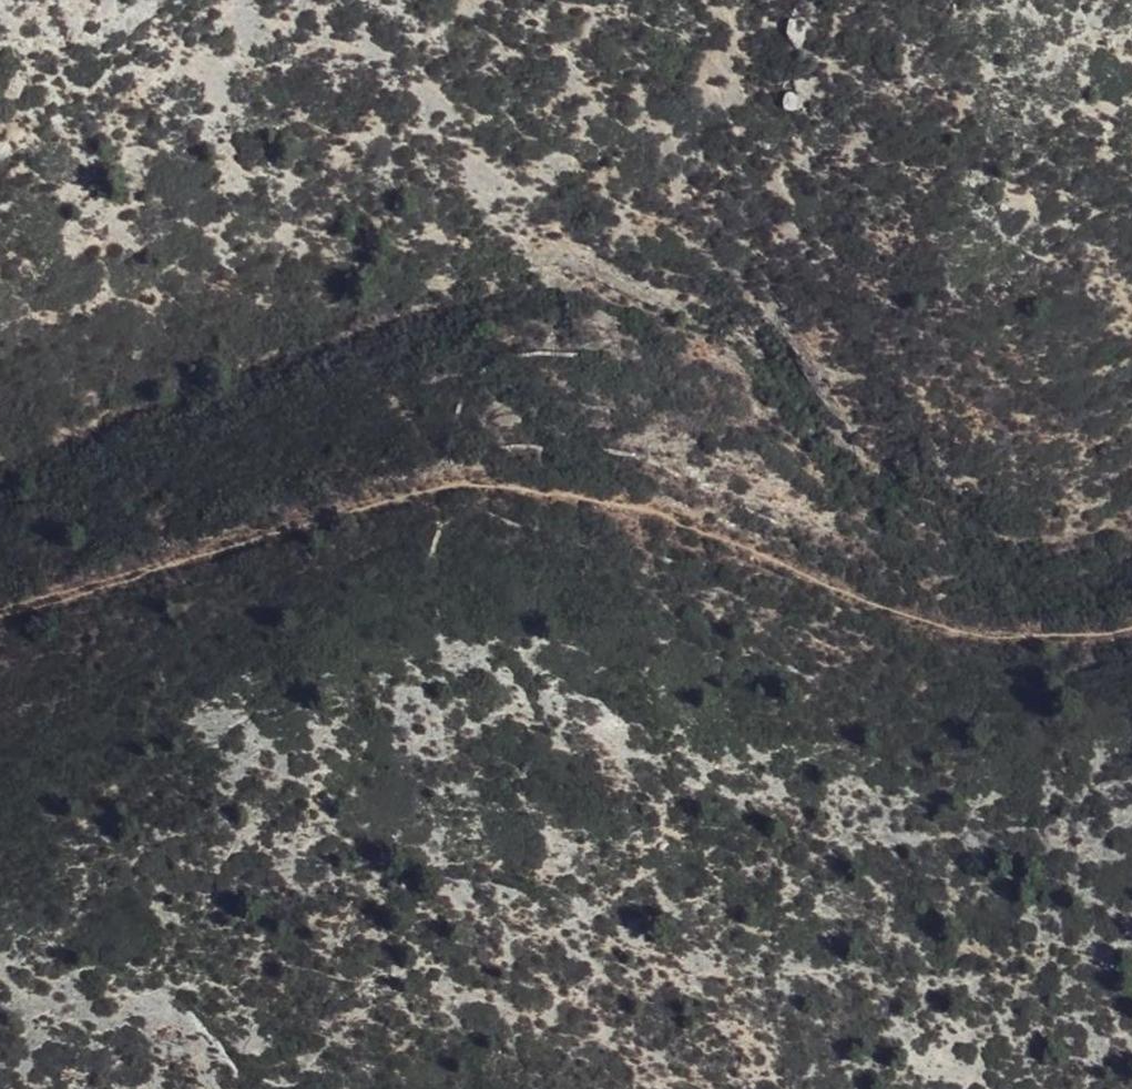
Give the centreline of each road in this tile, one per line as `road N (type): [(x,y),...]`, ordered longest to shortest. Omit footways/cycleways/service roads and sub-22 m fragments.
road 1 (track): [(0,611),(362,501),(509,484),(713,532),(887,609),(987,633),(1093,636),(1131,623)]

